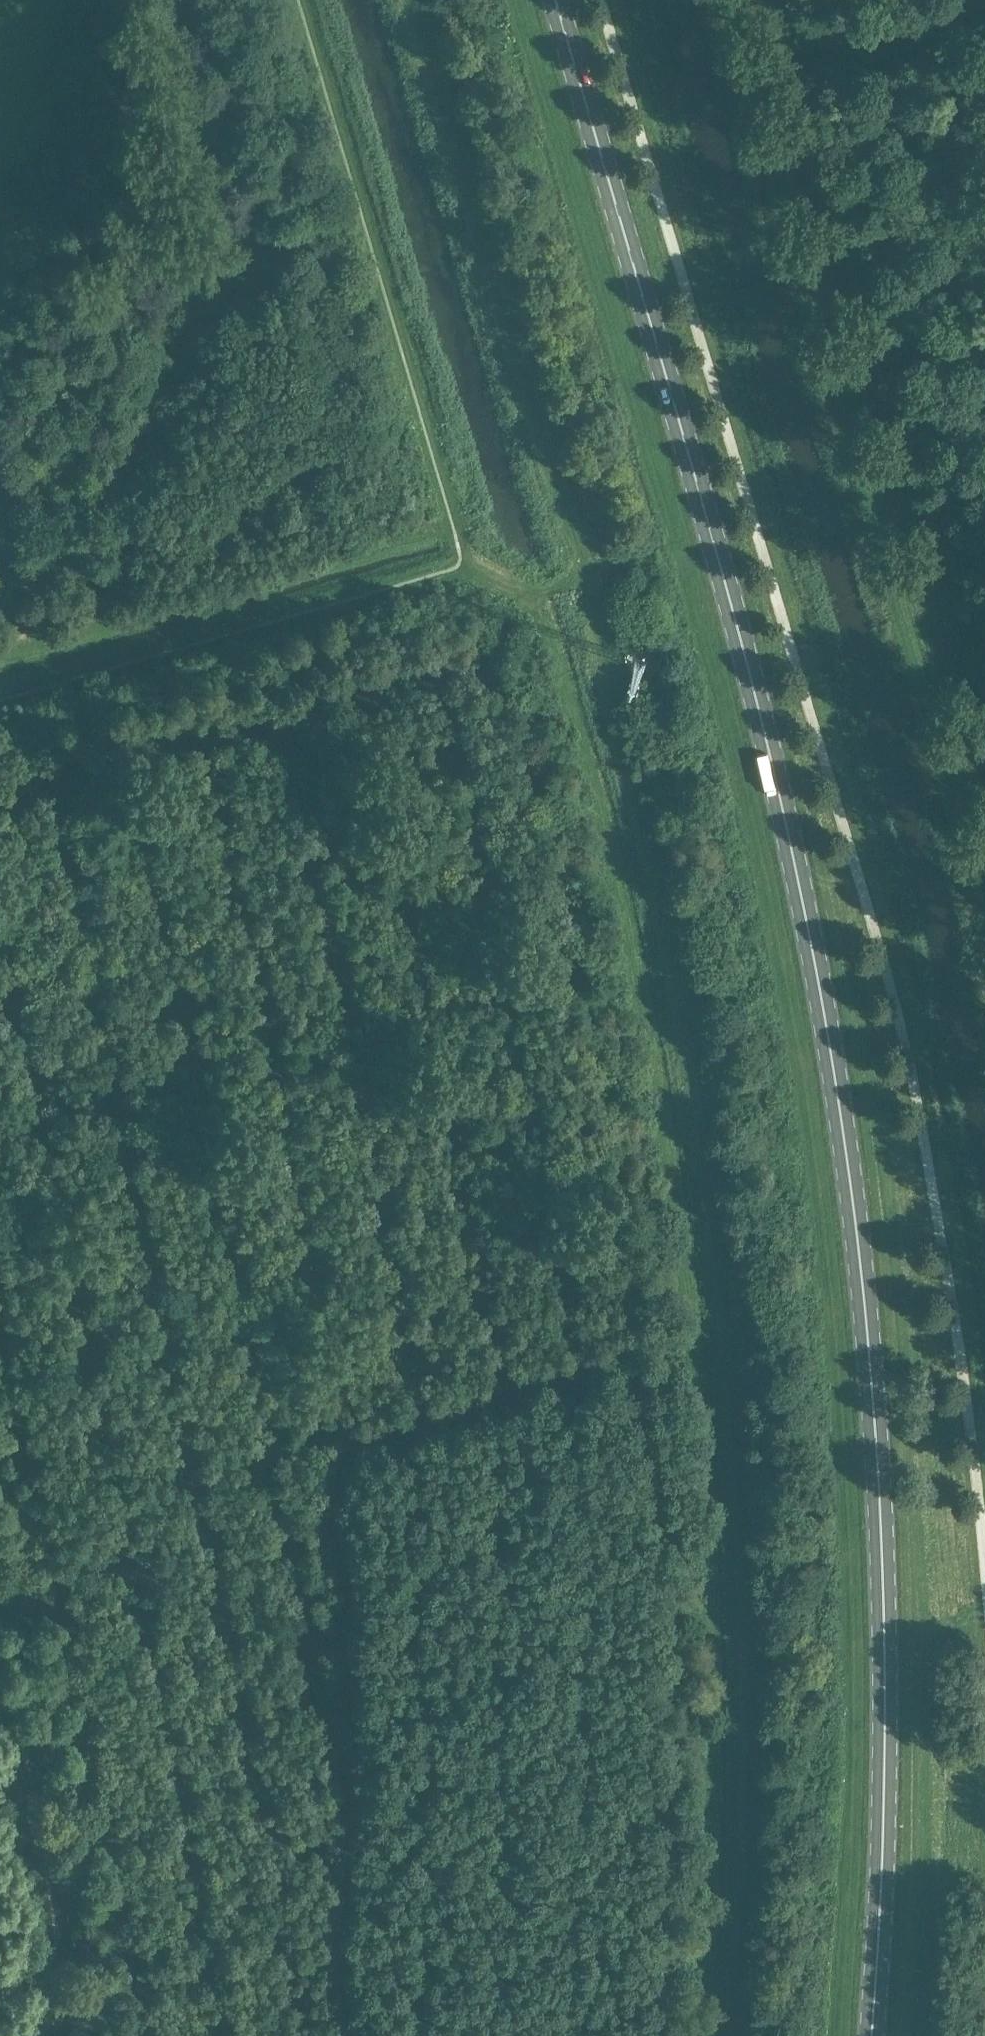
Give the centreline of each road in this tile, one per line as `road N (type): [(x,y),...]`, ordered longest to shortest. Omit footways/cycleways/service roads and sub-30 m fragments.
road 1 (secondary): [(556,0),(725,576),(786,821),(841,1099),(867,1295),(886,1626),(885,1846),(872,2035)]
road 2 (track): [(984,836),(743,0)]
road 3 (track): [(763,67),(984,4)]

